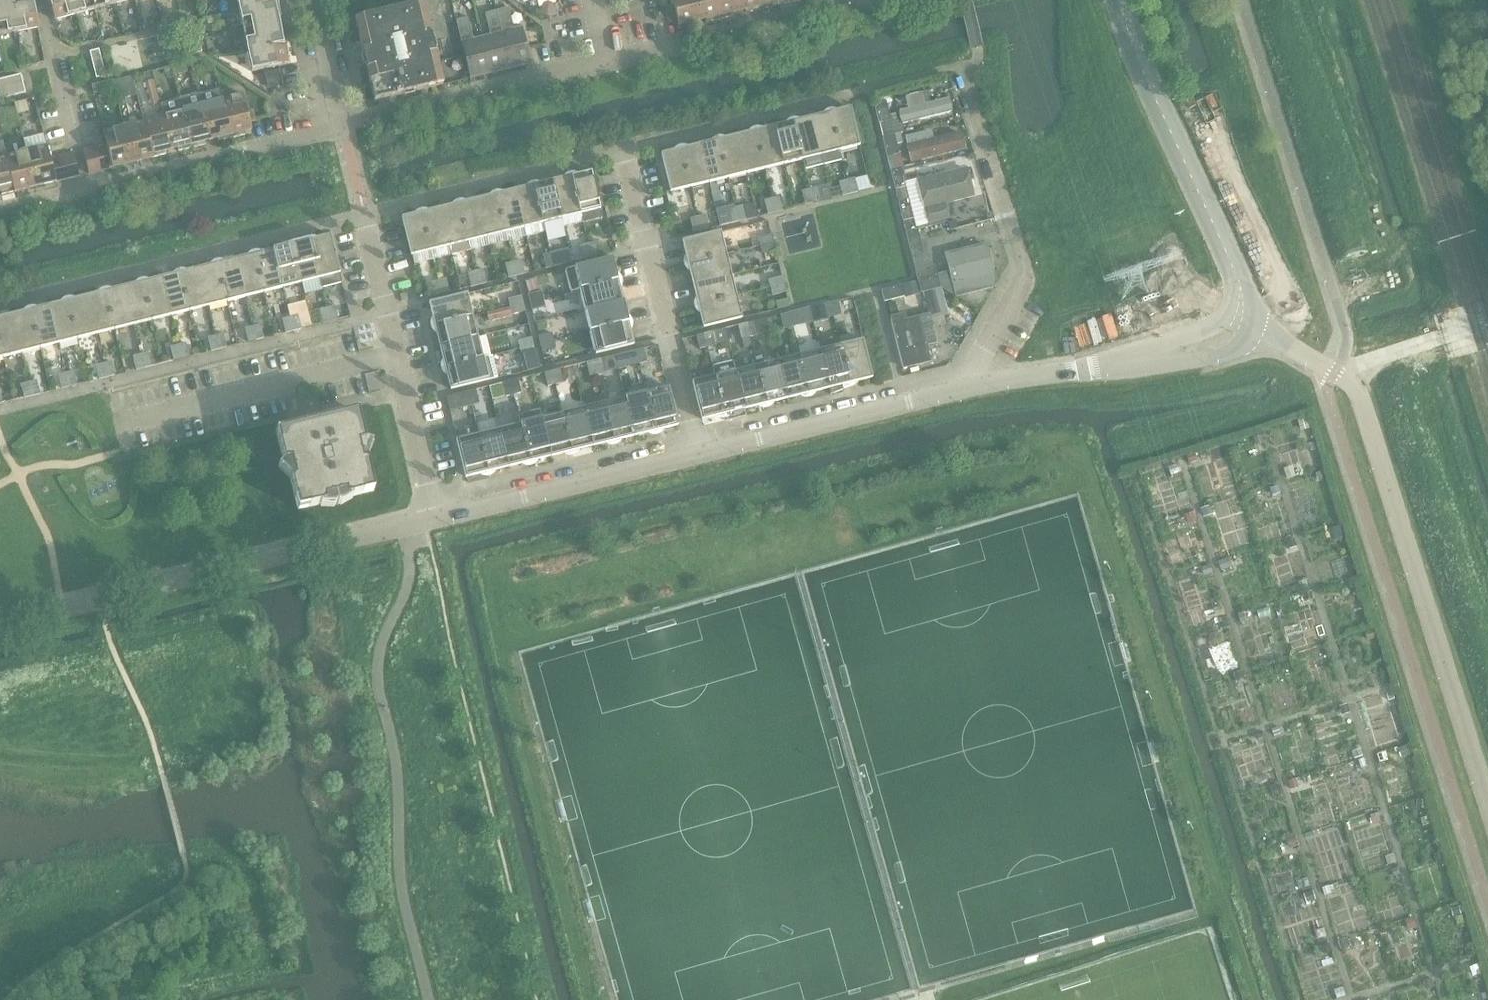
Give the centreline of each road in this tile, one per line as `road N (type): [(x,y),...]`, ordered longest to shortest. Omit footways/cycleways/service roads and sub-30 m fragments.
road 1 (residential): [(1335,373),(1360,398),(1487,804)]
road 2 (residential): [(0,625),(436,518)]
road 3 (tertiary): [(1237,324),(1243,290),(1118,0)]
road 4 (residential): [(977,387),(974,367),(1029,273),(967,69)]
road 5 (residential): [(698,454),(621,145)]
road 6 (residential): [(436,518),(367,229)]
road 7 (residential): [(698,454),(977,387)]
road 8 (residential): [(343,127),(370,113),(609,61)]
road 9 (residential): [(436,518),(698,454)]
road 10 (residential): [(1088,370),(1191,362),(1234,343),(1237,324)]
road 11 (residential): [(1237,324),(1088,370)]
road 12 (residential): [(79,151),(42,0)]
road 13 (residential): [(343,127),(314,0)]

